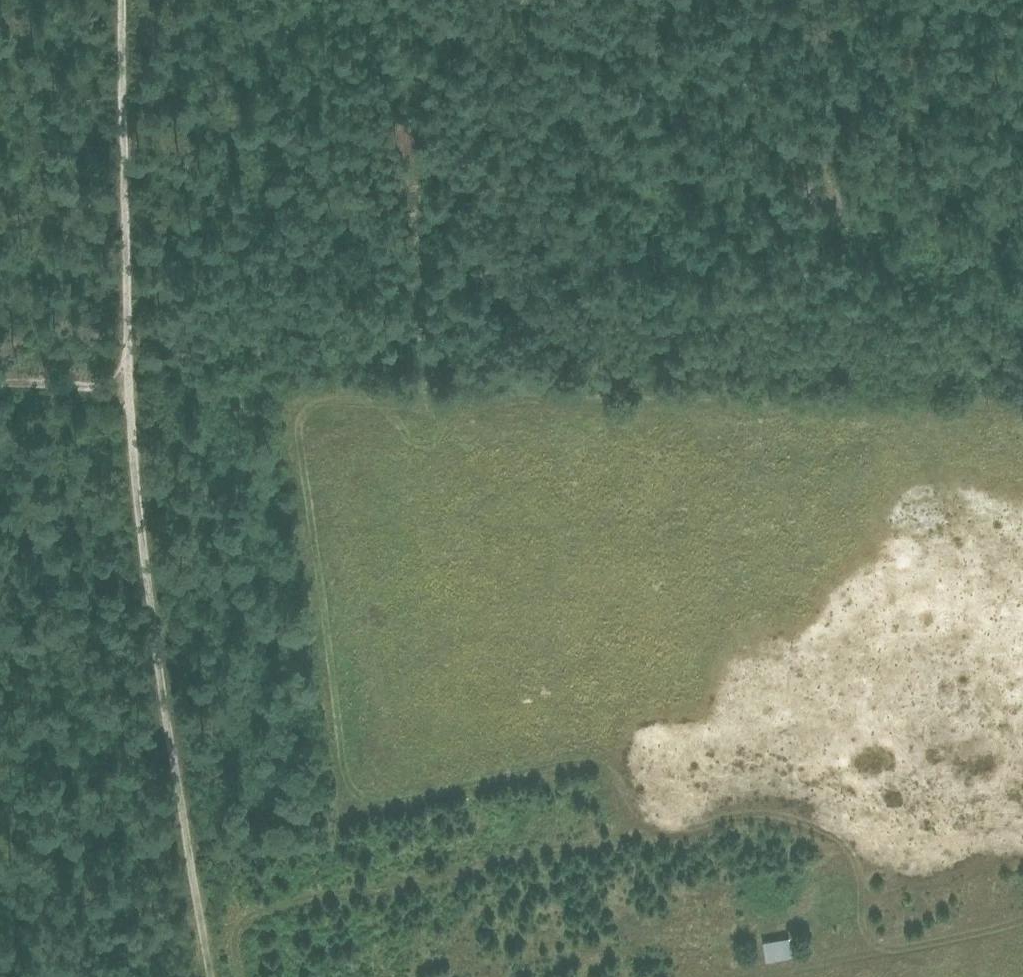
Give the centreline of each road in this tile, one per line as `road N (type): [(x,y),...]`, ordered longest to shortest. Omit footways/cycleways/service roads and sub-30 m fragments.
road 1 (track): [(0,360),(120,362),(208,976)]
road 2 (track): [(120,362),(101,0)]
road 3 (track): [(1022,921),(775,969)]

